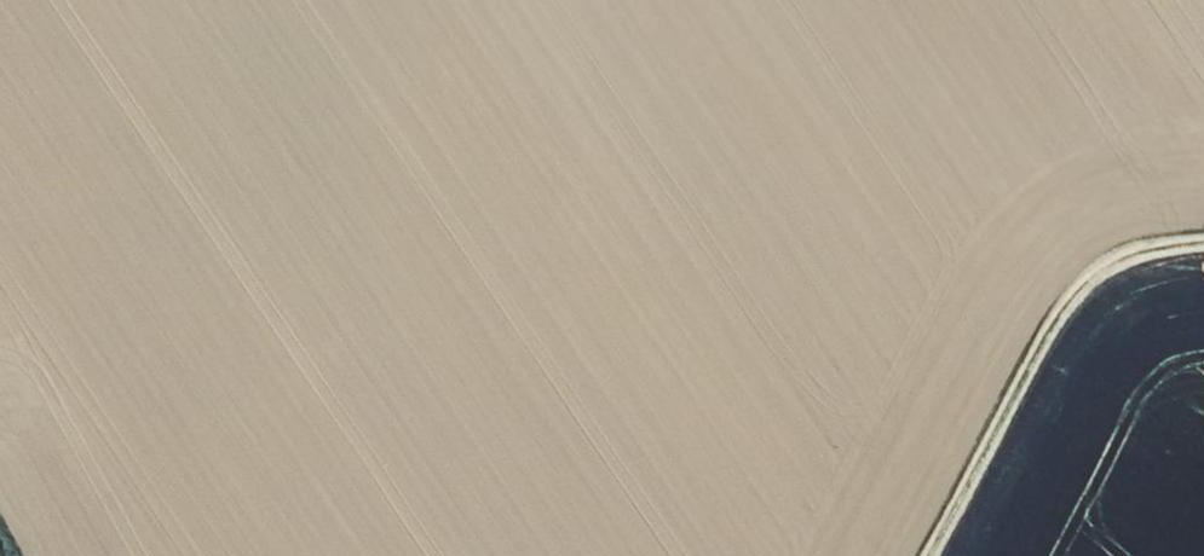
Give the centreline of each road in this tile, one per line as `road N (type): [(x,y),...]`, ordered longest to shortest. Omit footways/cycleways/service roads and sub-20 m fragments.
road 1 (track): [(917,555),(1044,325),(1099,260),(1203,244)]

